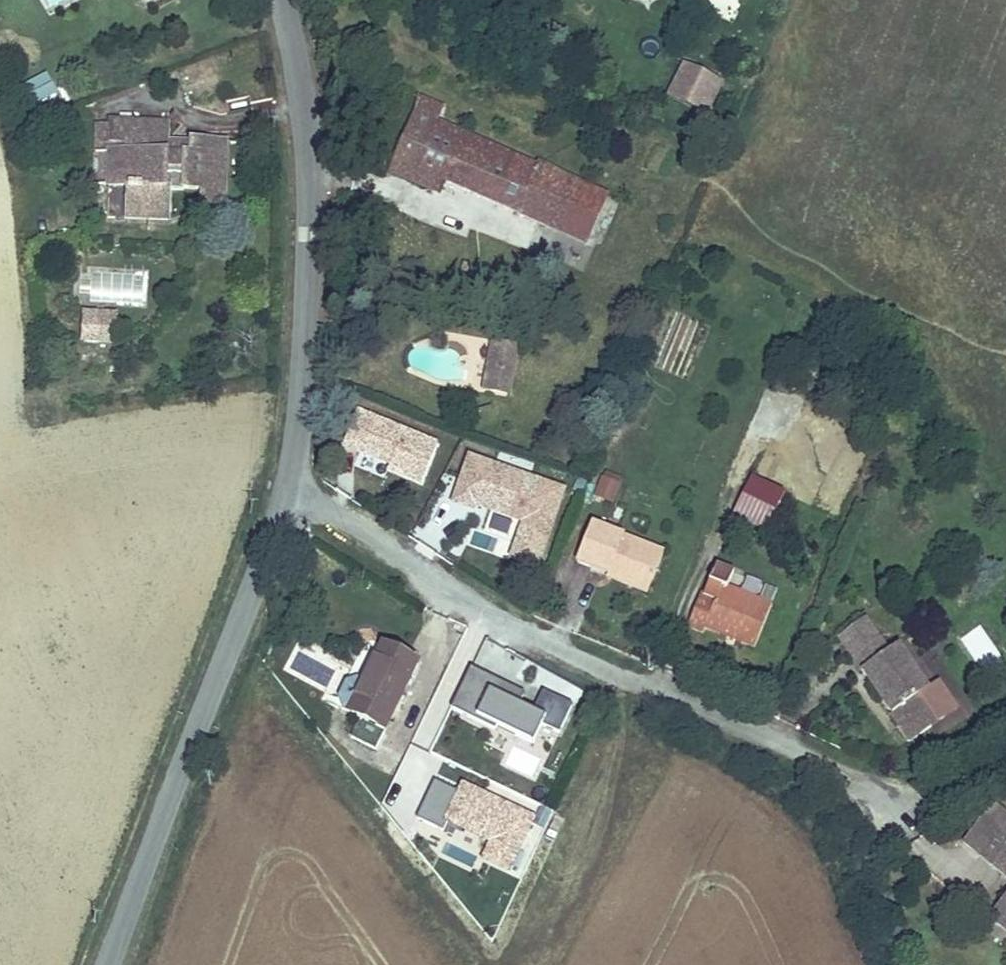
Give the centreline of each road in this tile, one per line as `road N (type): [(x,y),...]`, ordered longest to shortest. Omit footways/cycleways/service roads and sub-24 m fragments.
road 1 (tertiary): [(280,0),(308,156),(307,370),(240,615),(104,964)]

